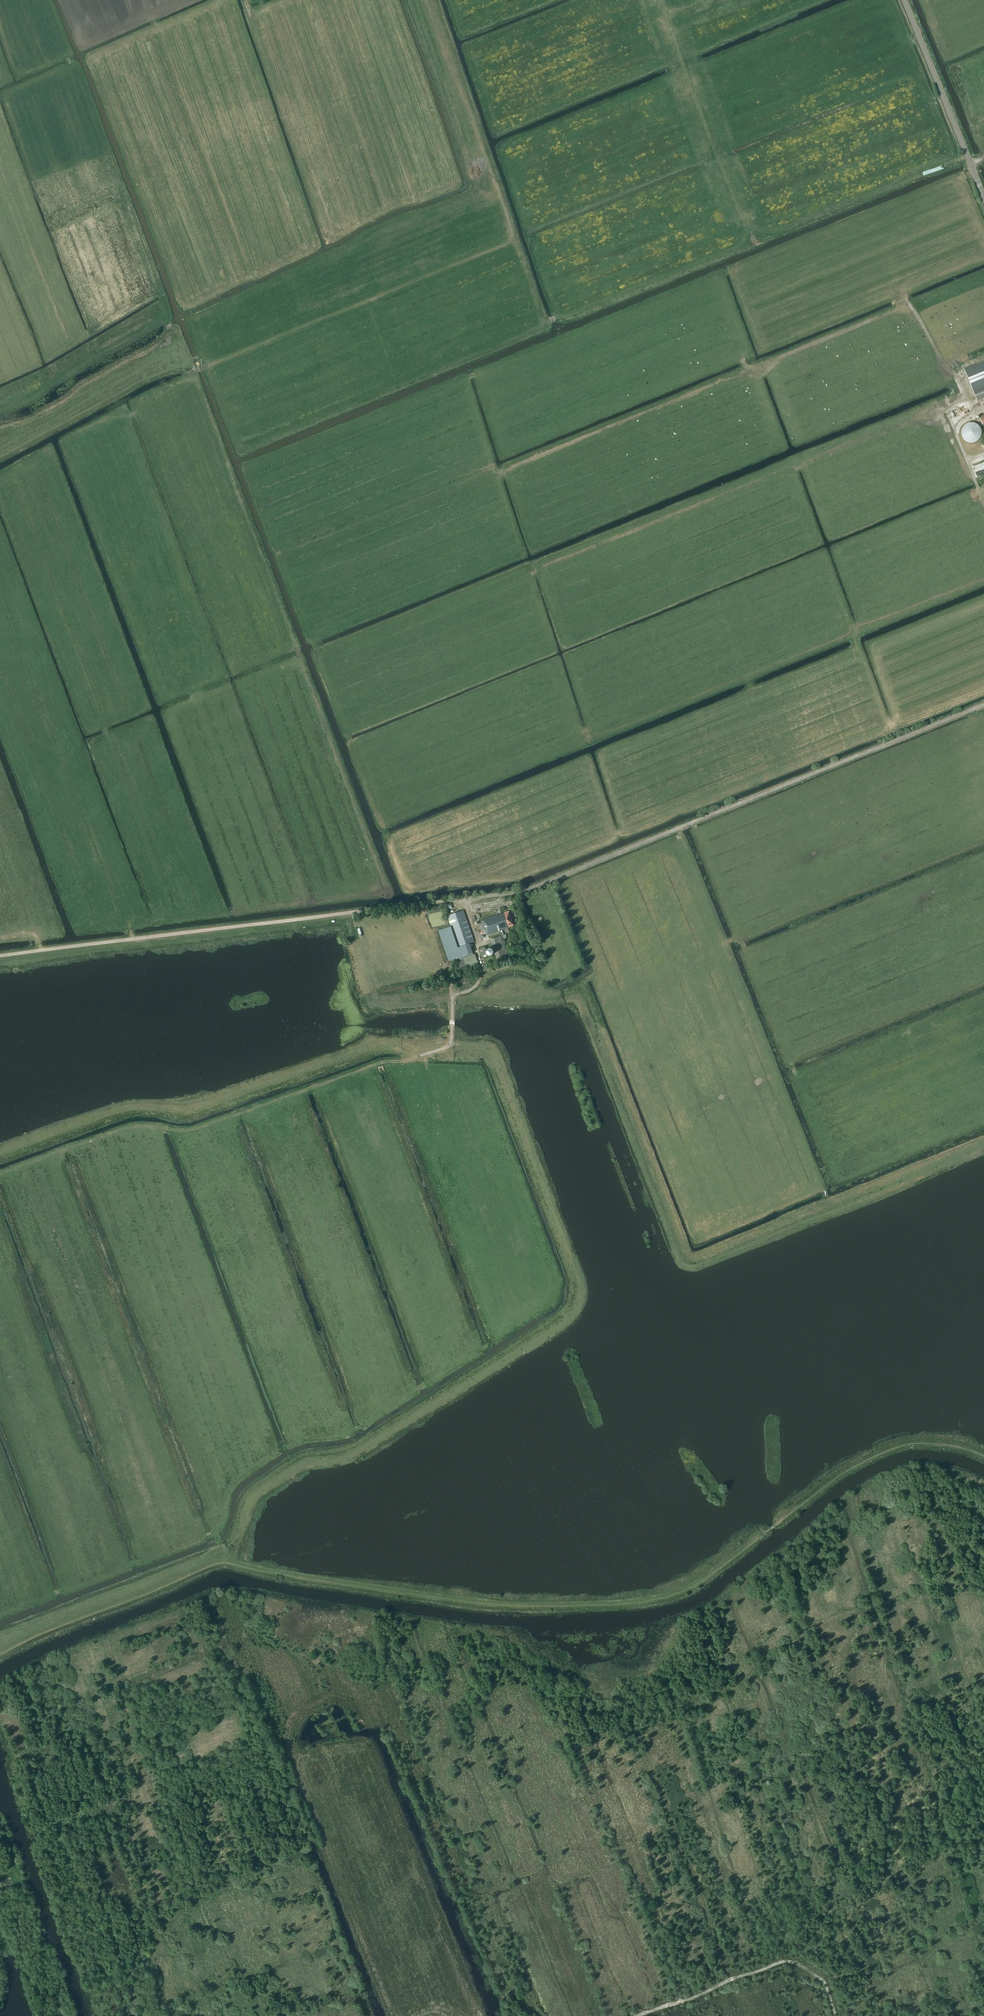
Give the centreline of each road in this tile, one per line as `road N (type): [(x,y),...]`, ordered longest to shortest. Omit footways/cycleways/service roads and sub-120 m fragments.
road 1 (track): [(983,705),(522,891),(0,956)]
road 2 (tertiary): [(983,197),(904,0)]

